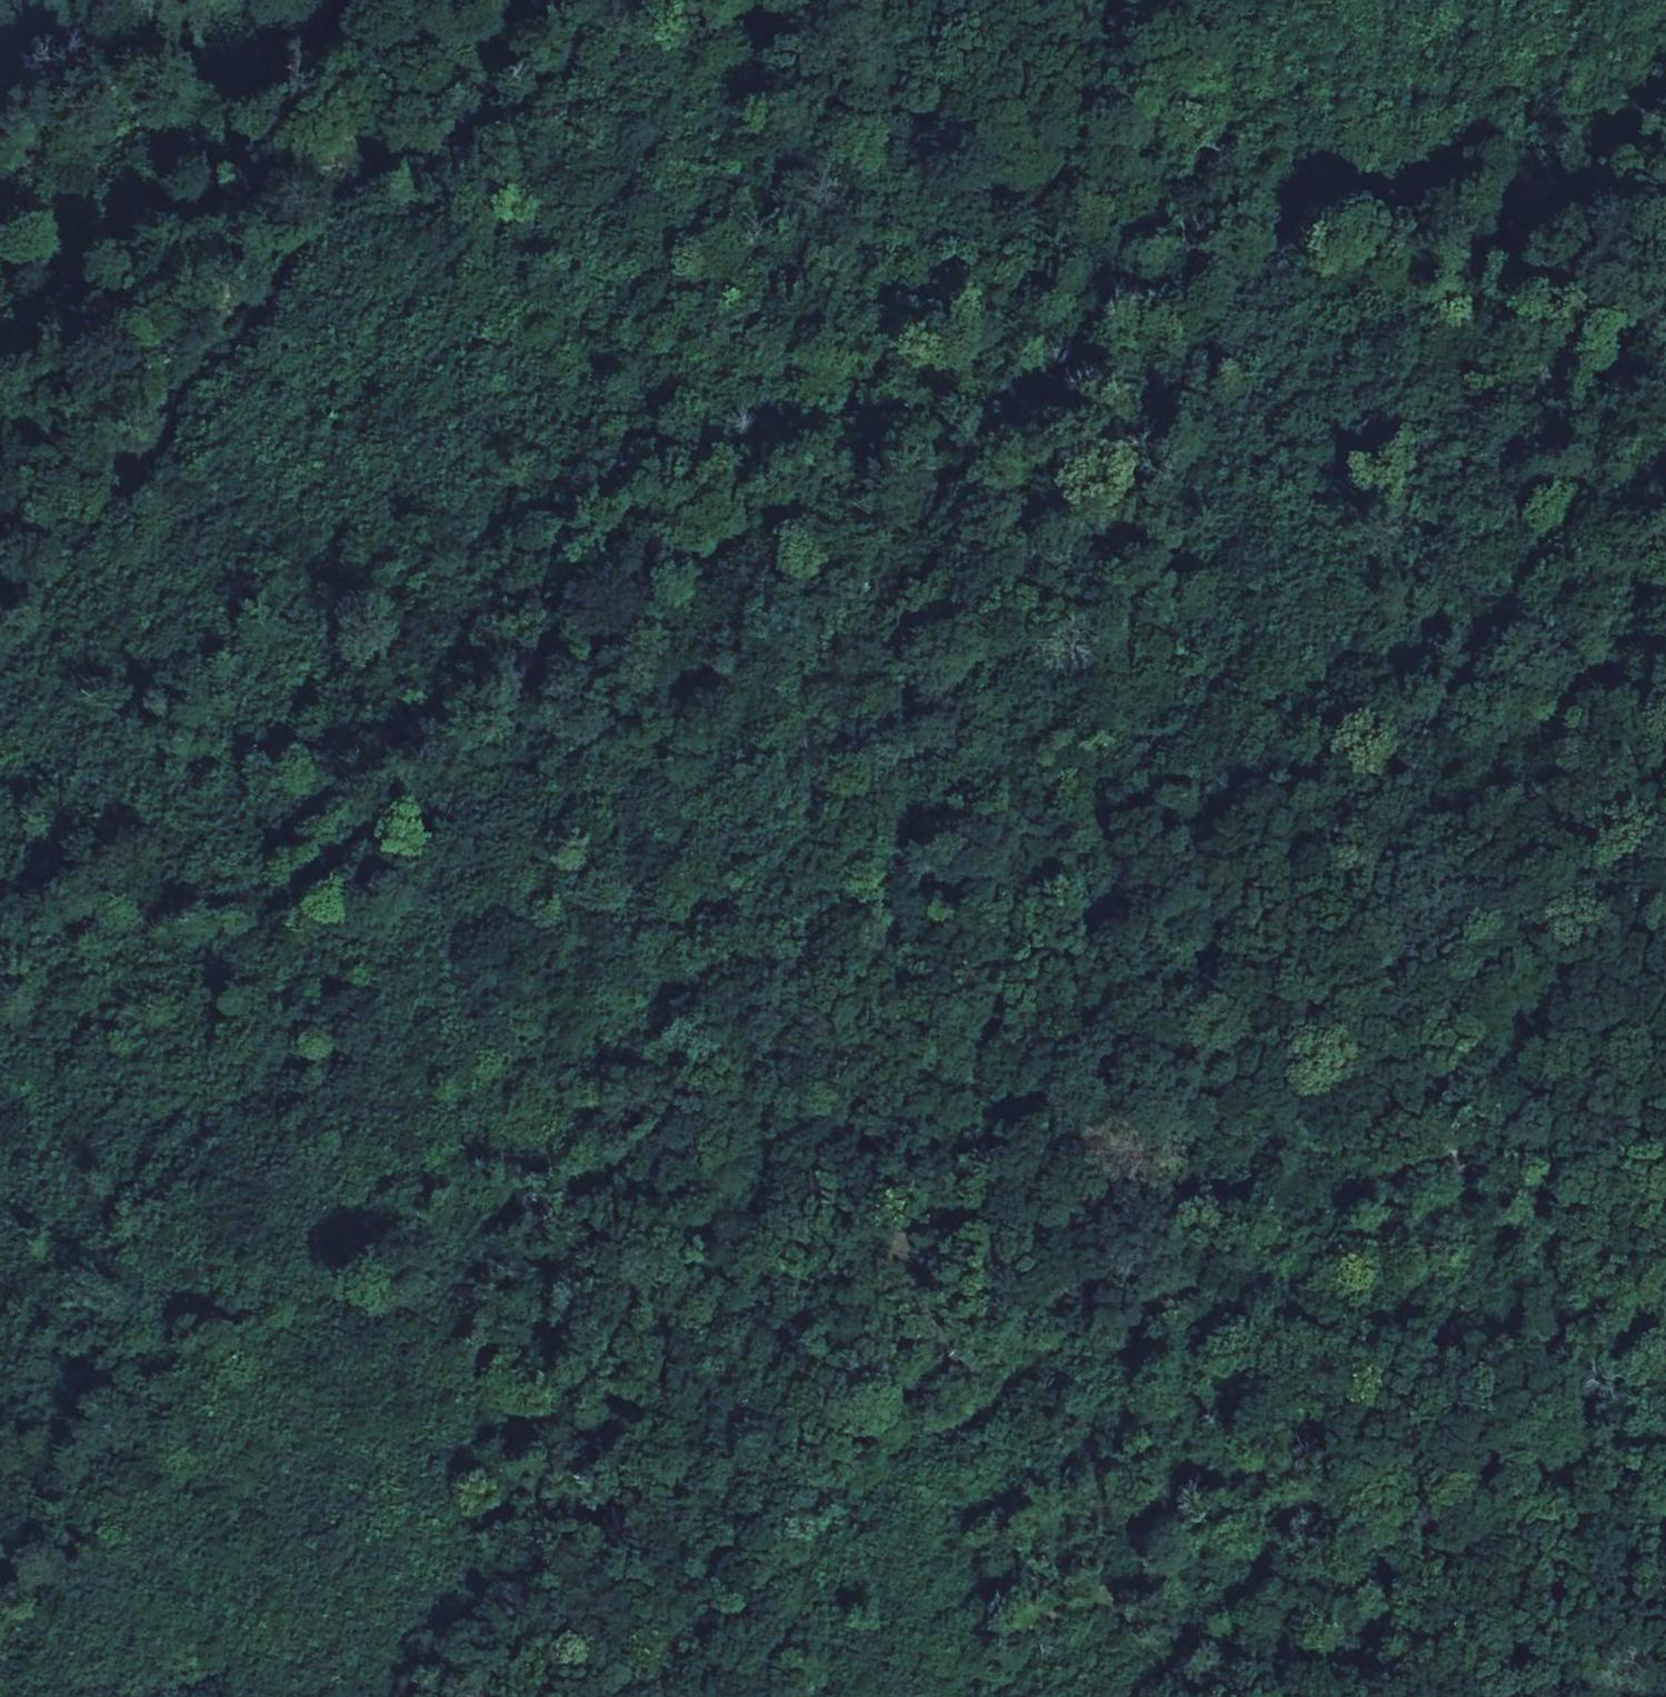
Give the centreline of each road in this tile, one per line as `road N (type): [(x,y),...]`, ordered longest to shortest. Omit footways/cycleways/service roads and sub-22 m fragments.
road 1 (track): [(0,173),(166,57),(230,0)]

